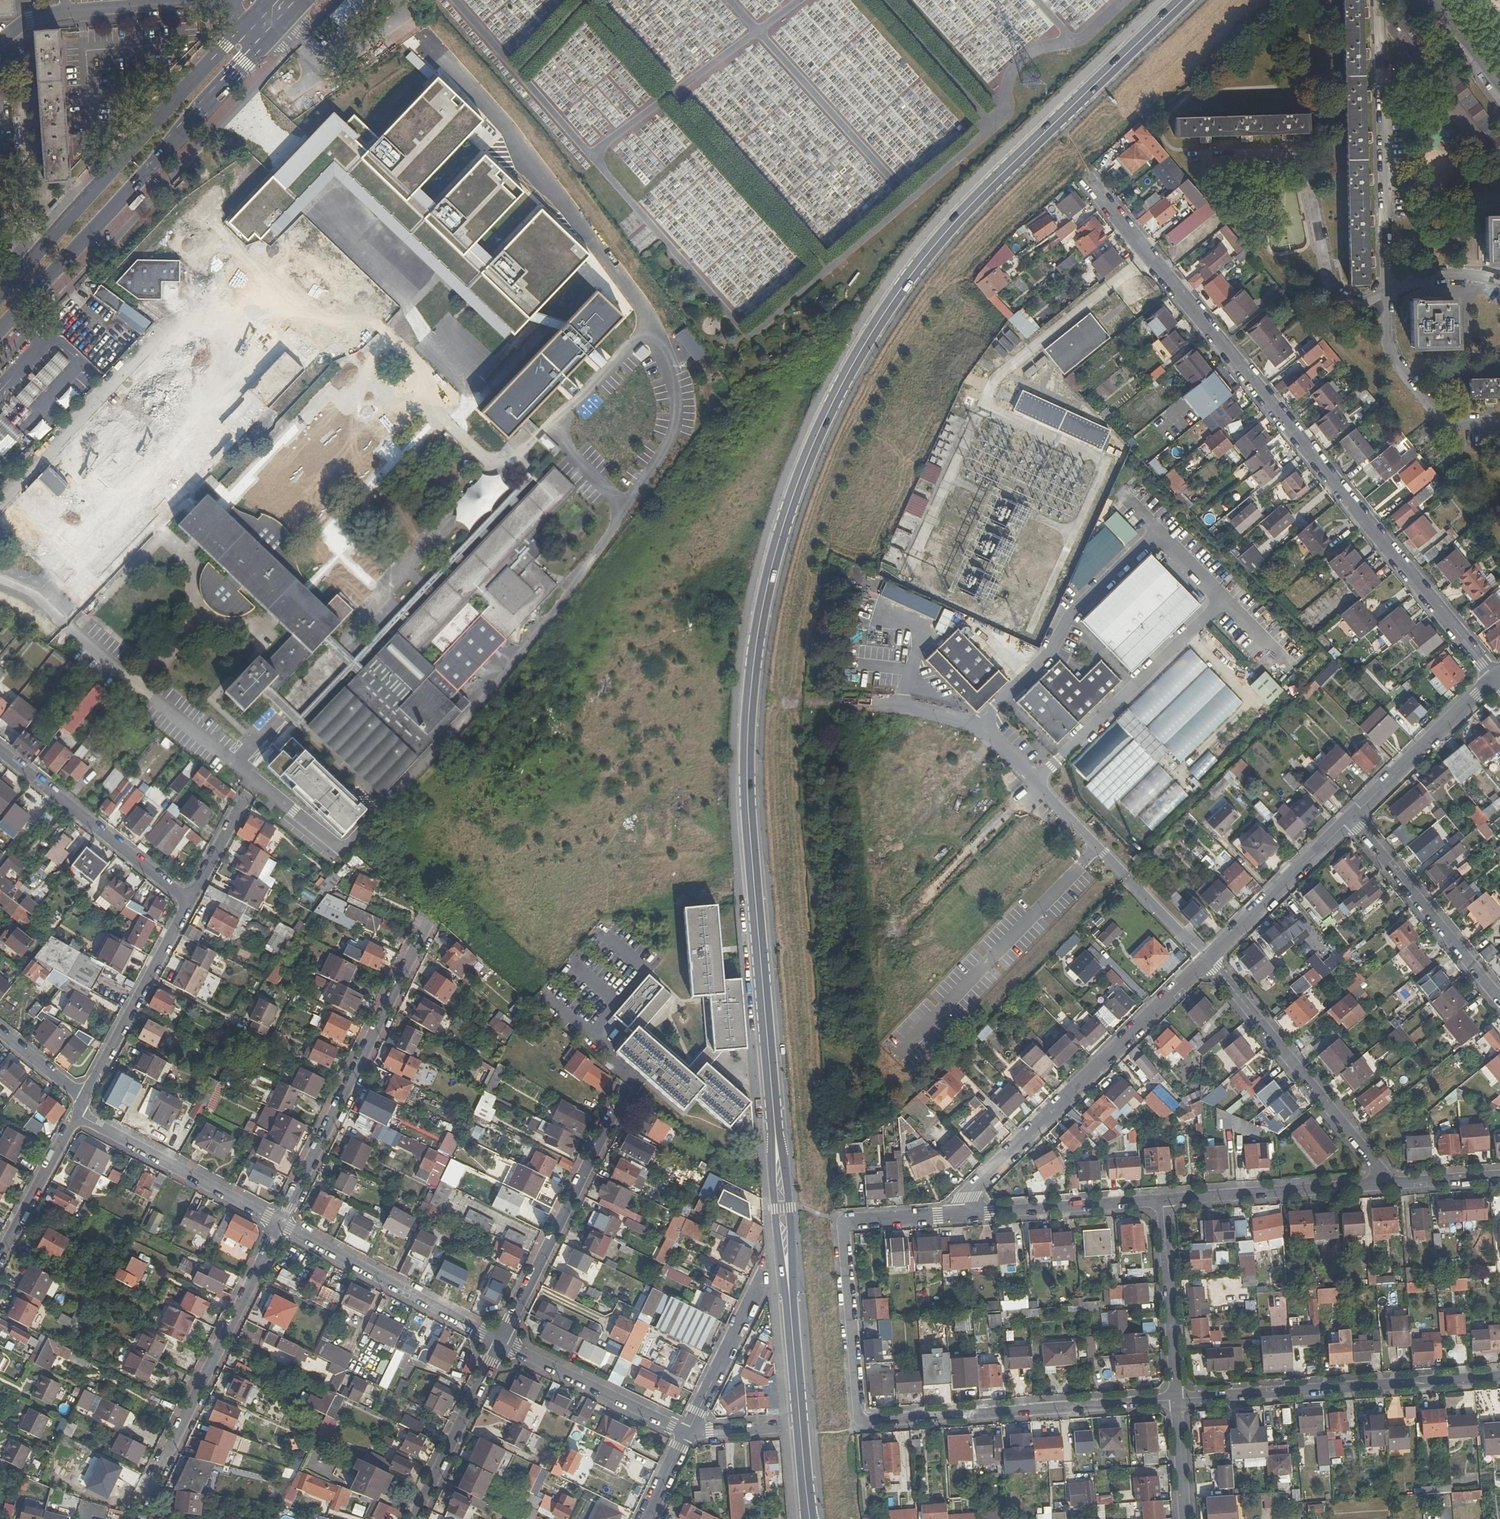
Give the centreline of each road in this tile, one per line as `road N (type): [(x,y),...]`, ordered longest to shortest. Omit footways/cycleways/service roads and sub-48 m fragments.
road 1 (primary): [(1183,0),(928,253),(859,353),(785,519),(757,638),(747,777),(788,1285)]
road 2 (residential): [(966,1215),(846,1224),(862,1421),(1177,1399)]
road 3 (residential): [(1151,260),(1494,677)]
road 4 (primary): [(0,328),(275,28)]
road 5 (primary): [(251,18),(0,294)]
road 6 (residential): [(966,1215),(971,1192),(1205,958)]
road 7 (residential): [(280,1223),(428,923)]
road 8 (residential): [(1177,1399),(1499,1376)]
road 9 (residential): [(1379,0),(1385,295)]
road 10 (residential): [(152,1486),(280,1223)]
road 11 (residential): [(1388,1181),(1205,958)]
road 12 (residential): [(627,1085),(500,1342)]
road 13 (residential): [(1208,157),(1299,158),(1333,292),(1368,303),(1385,295)]
road 14 (residential): [(500,1342),(280,1223)]
road 15 (residential): [(190,901),(0,749)]
road 16 (residential): [(1499,1002),(1352,820)]
road 17 (residential): [(280,1223),(77,1116)]
road 18 (residential): [(1388,1181),(1163,1202)]
road 19 (residential): [(84,1097),(190,901)]
road 20 (residential): [(688,1433),(500,1342)]
road 21 (residential): [(1205,958),(1352,820)]
road 22 (residential): [(1352,820),(1494,677)]
road 23 (residential): [(1385,295),(1389,350),(1430,407),(1454,422),(1499,422)]
road 24 (residential): [(1177,1399),(1163,1202)]
road 25 (residential): [(1163,1202),(966,1215)]
road 26 (residential): [(414,1518),(500,1342)]
road 27 (residential): [(788,1285),(763,1286),(688,1433)]
road 28 (residential): [(67,14),(202,5),(251,18)]
road 29 (residential): [(77,1116),(0,1259)]
road 30 (primary): [(788,1285),(800,1429)]
road 31 (residential): [(1185,1518),(1177,1399)]

